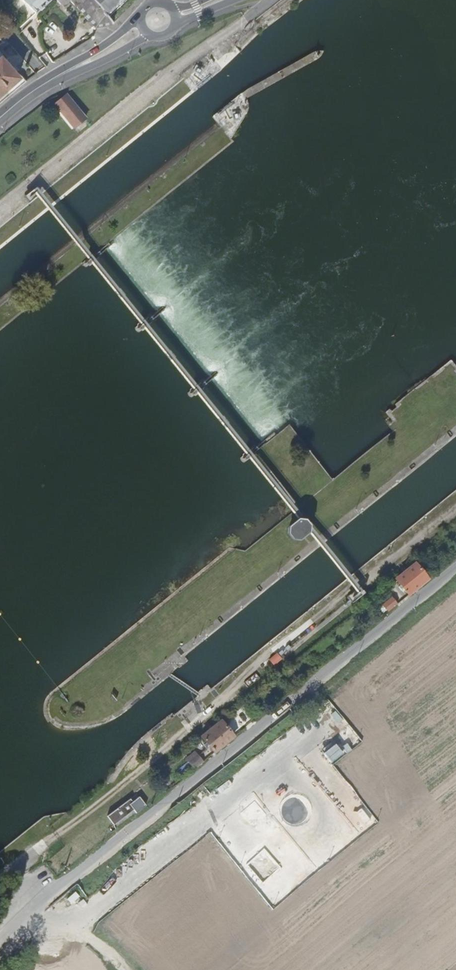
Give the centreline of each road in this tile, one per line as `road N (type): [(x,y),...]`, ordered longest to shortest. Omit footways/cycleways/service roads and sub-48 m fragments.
road 1 (unclassified): [(455,565),(34,908),(0,947)]
road 2 (track): [(277,646),(111,794),(17,864)]
road 3 (secondary): [(142,30),(0,119)]

